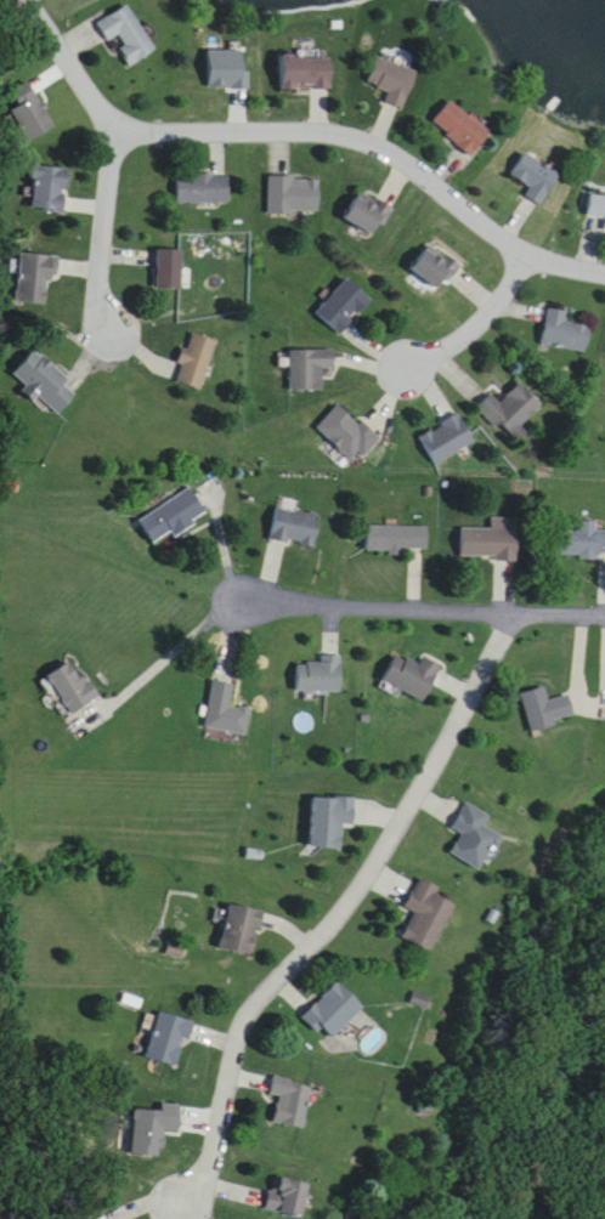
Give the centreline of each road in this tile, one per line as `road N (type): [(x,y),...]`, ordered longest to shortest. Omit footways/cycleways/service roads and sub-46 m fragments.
road 1 (residential): [(509,613),(469,705),(369,874),(245,1021),(193,1207)]
road 2 (residential): [(526,260),(415,174),(350,141),(113,137)]
road 3 (residential): [(112,338),(100,305),(113,137),(28,0)]
road 4 (residential): [(604,614),(244,605)]
road 5 (residential): [(526,260),(486,321),(448,350),(413,363)]

